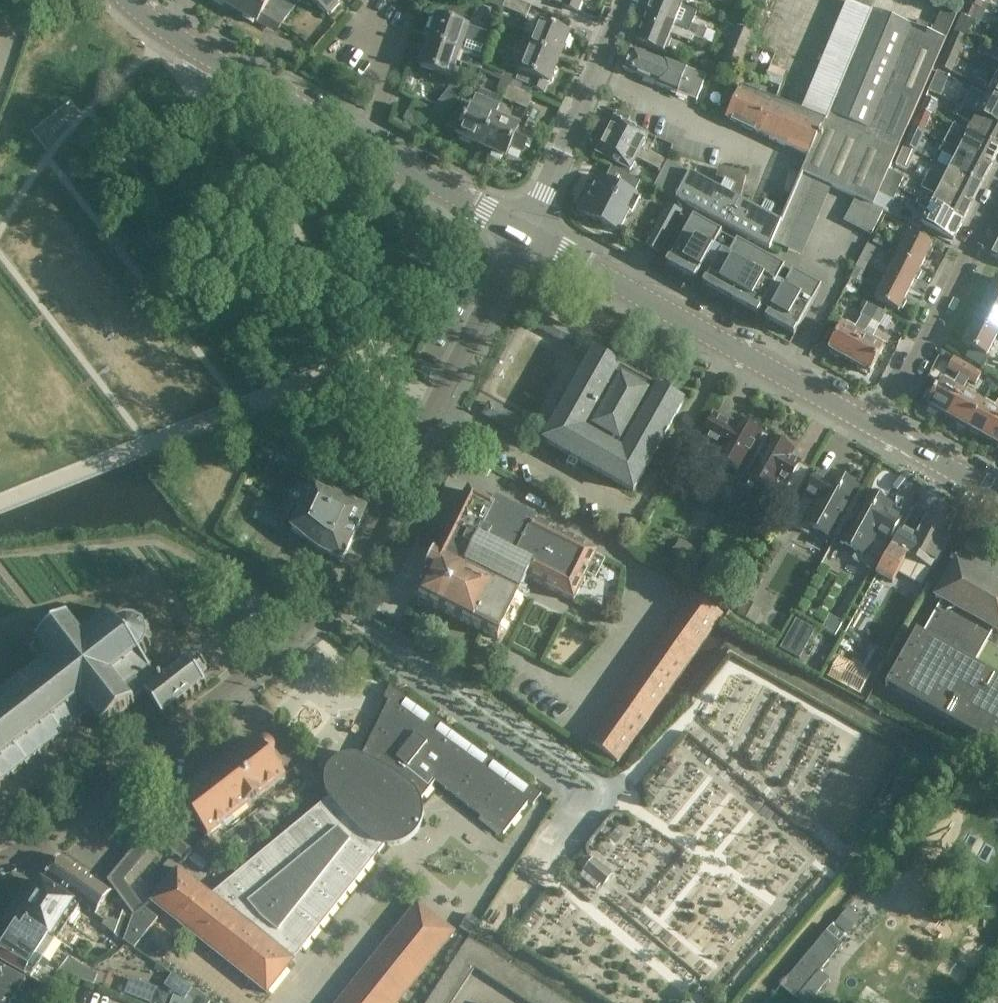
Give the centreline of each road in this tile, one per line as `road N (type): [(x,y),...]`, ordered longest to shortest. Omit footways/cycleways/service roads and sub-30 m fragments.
road 1 (residential): [(413,454),(334,605),(0,862)]
road 2 (secondary): [(522,233),(361,150),(131,0)]
road 3 (secondary): [(878,428),(522,233)]
road 4 (residential): [(997,193),(878,428)]
road 5 (residential): [(522,233),(620,0)]
road 6 (residential): [(413,454),(522,233)]
road 7 (secondary): [(997,496),(878,428)]

